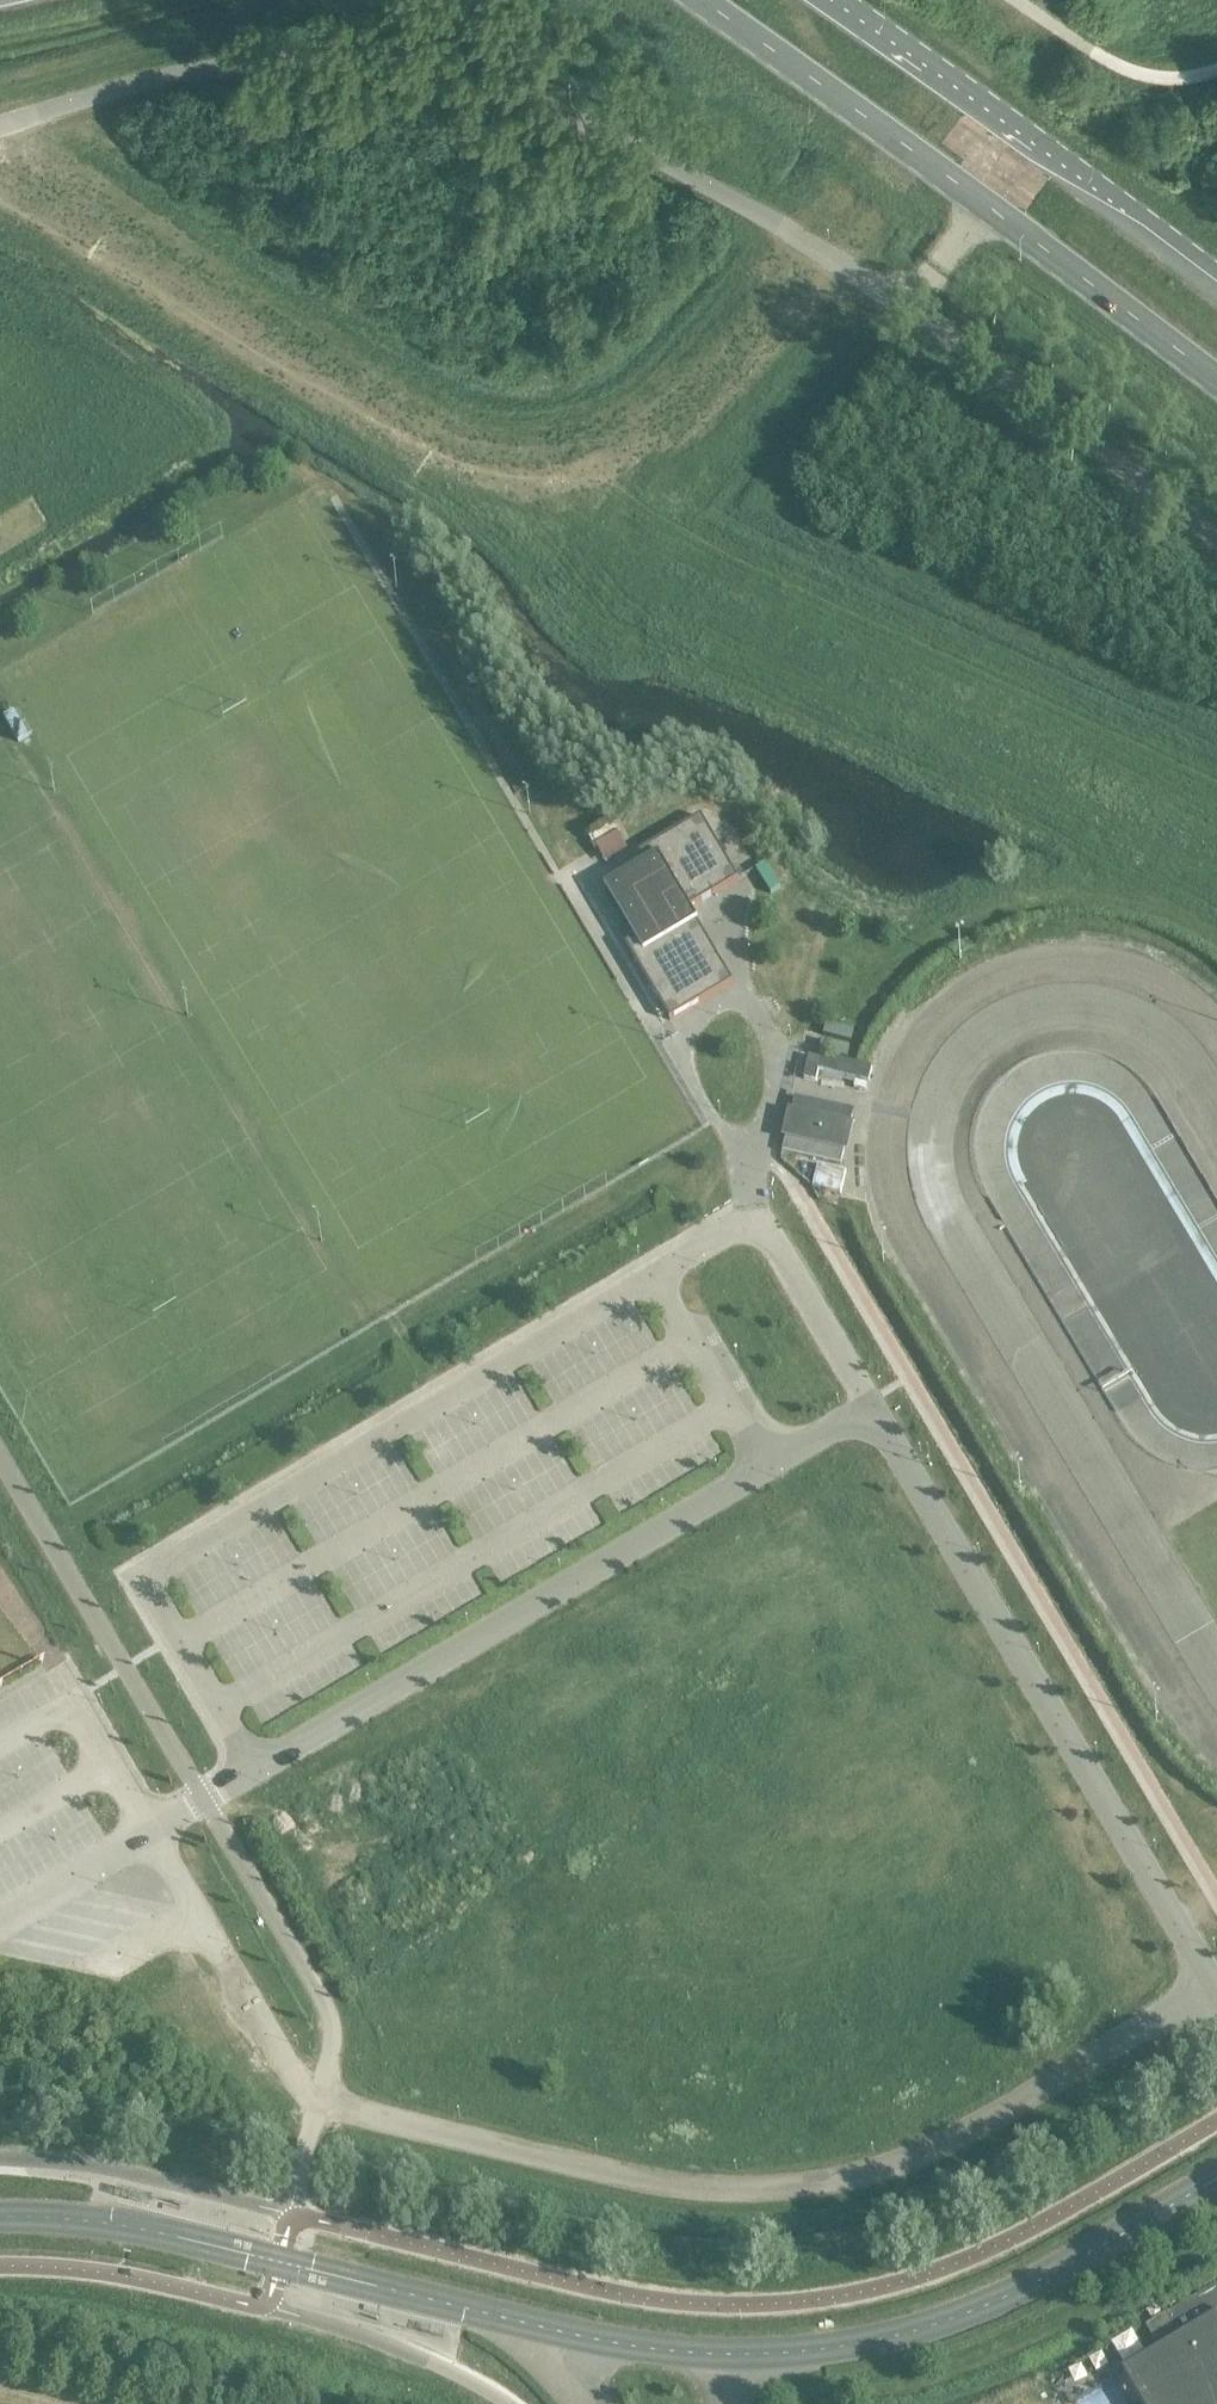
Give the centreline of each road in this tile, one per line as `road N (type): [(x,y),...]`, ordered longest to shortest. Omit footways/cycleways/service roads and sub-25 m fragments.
road 1 (unclassified): [(1216,538),(880,286),(667,164),(529,101),(377,67),(259,64),(129,87),(0,126)]
road 2 (unclassified): [(1215,1985),(978,2124),(884,2167),(809,2182),(673,2182),(511,2150),(317,2097),(274,2049),(144,1831)]
road 3 (trunk): [(703,0),(1216,379)]
road 4 (trunk): [(1216,275),(846,0)]

